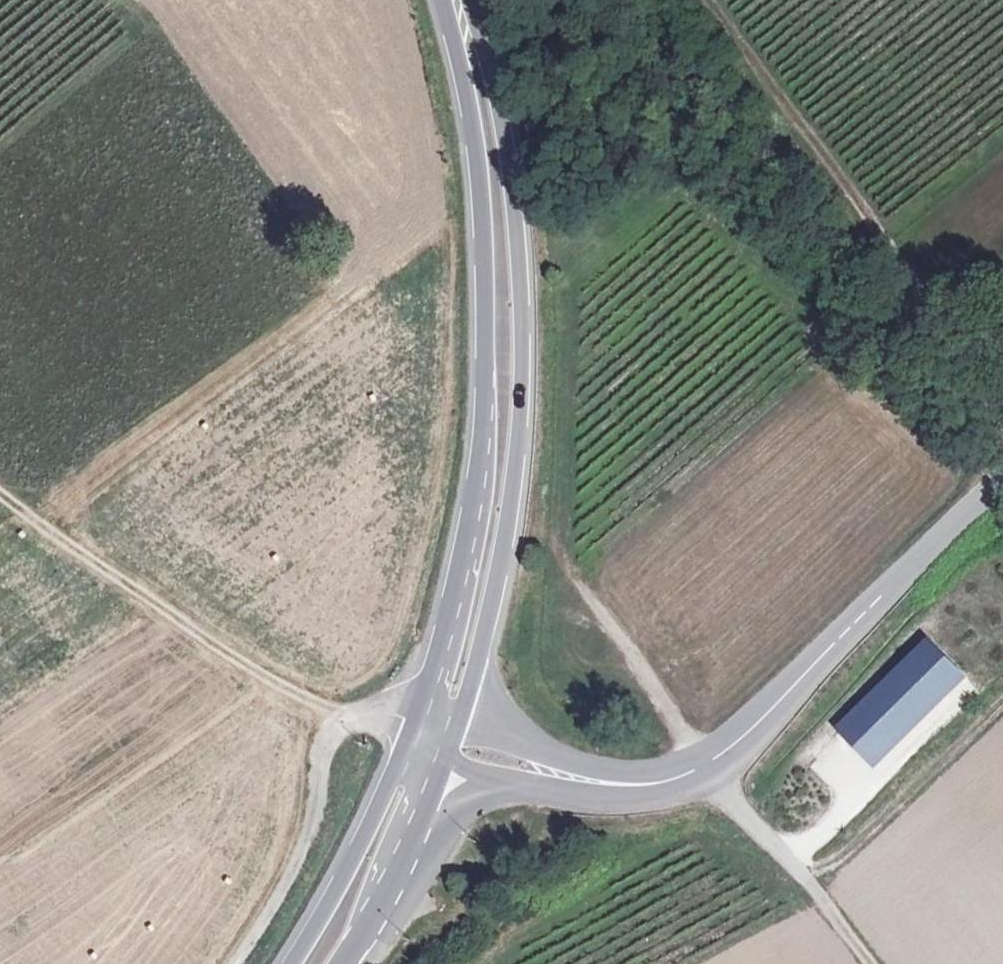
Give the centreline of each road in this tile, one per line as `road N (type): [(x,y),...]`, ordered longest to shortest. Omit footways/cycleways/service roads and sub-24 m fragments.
road 1 (secondary): [(452,746),(499,571),(523,379),(514,188),(473,0)]
road 2 (secondary): [(443,0),(480,195),(485,424),(472,514),(417,724)]
road 3 (residential): [(452,746),(562,778),(671,785),(724,752),(1002,478)]
road 4 (track): [(1002,362),(702,0)]
road 5 (track): [(342,714),(269,684),(98,572),(0,495)]
road 6 (residential): [(229,963),(303,846),(321,744),(342,714),(389,714),(417,724)]
road 7 (secondary): [(417,724),(292,963)]
road 8 (track): [(683,779),(754,824),(877,963)]
road 9 (track): [(800,872),(851,848),(1002,705)]
road 10 (secondary): [(350,963),(452,746)]

